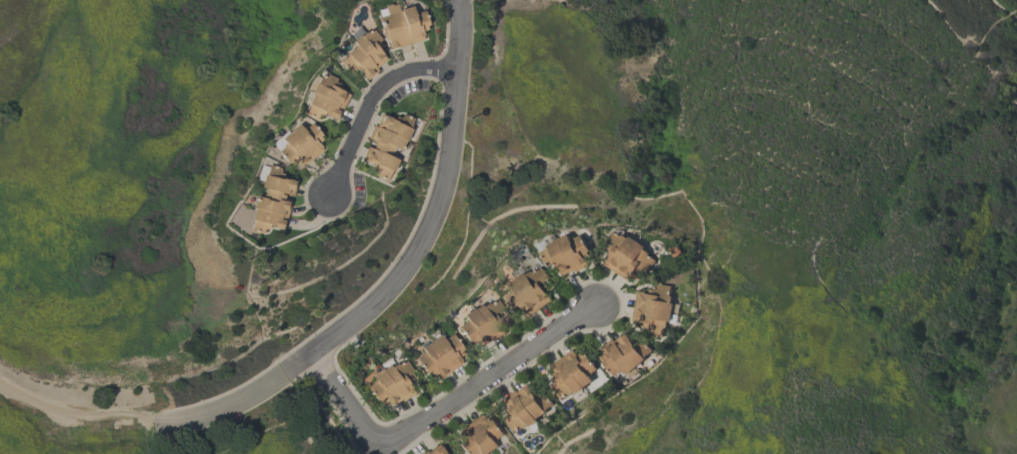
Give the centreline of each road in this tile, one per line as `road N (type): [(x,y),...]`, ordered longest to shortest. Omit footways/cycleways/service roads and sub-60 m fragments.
road 1 (residential): [(462,0),(452,143),(439,196),(406,257),(364,302),(259,378),(207,401),(77,411),(44,406),(0,383)]
road 2 (residential): [(314,339),(374,420),(387,425),(440,400),(591,296)]
road 3 (residential): [(459,63),(406,61),(383,75),(335,195)]

